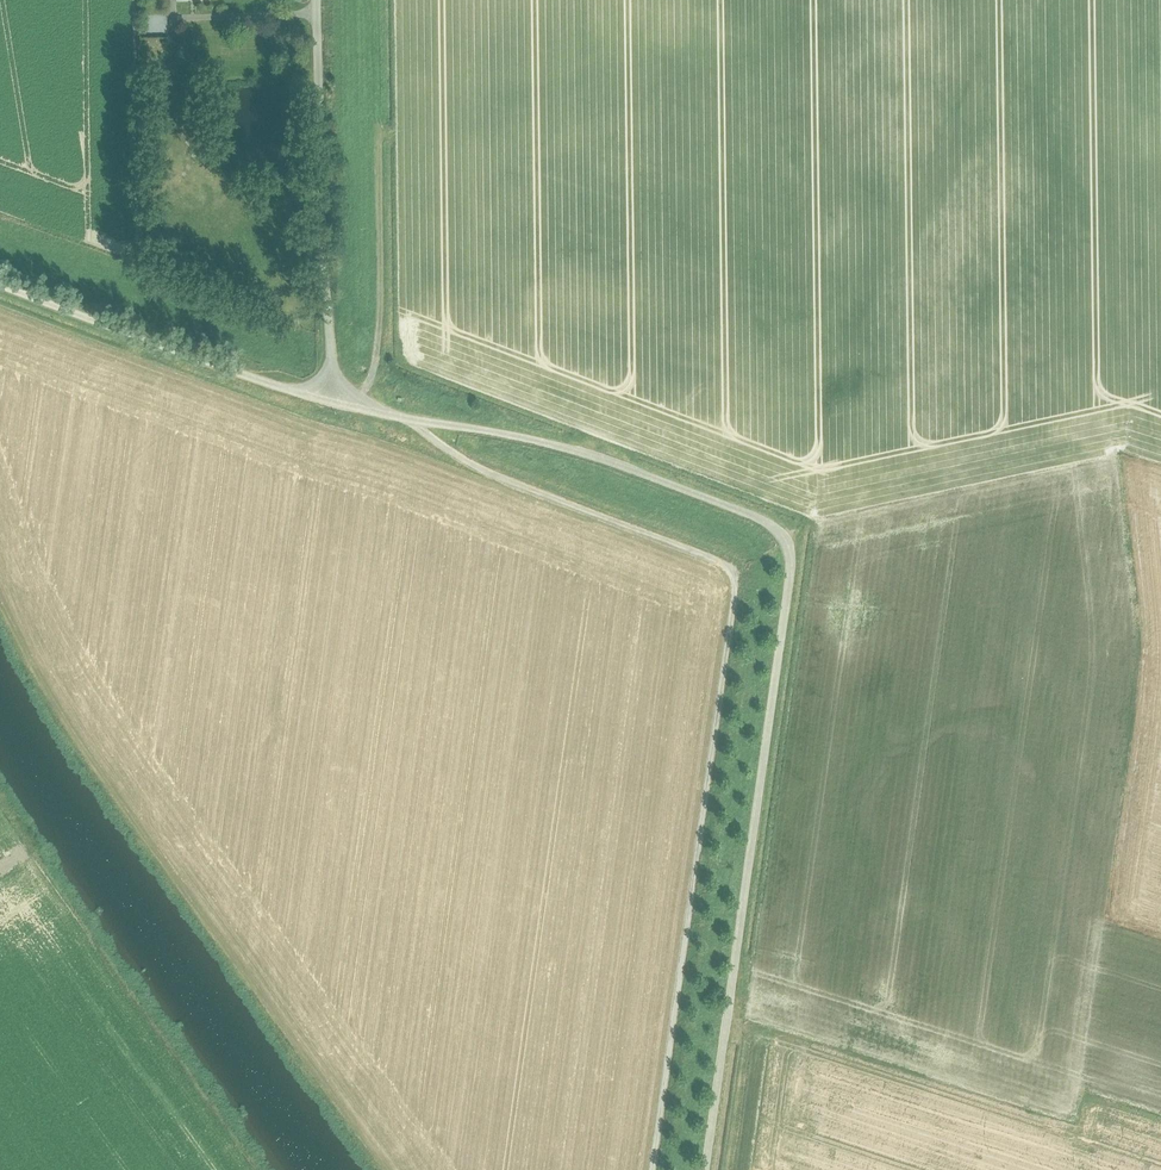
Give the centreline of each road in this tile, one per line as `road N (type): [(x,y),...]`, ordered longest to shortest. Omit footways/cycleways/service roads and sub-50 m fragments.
road 1 (unclassified): [(704,1169),(790,569),(783,539),(739,508),(556,445),(330,397)]
road 2 (track): [(412,418),(485,475),(720,565),(733,579),(652,1169)]
road 3 (unclassified): [(330,397),(317,0)]
road 4 (unclassified): [(330,397),(289,392),(0,286)]
road 5 (track): [(360,405),(377,346),(379,147)]

